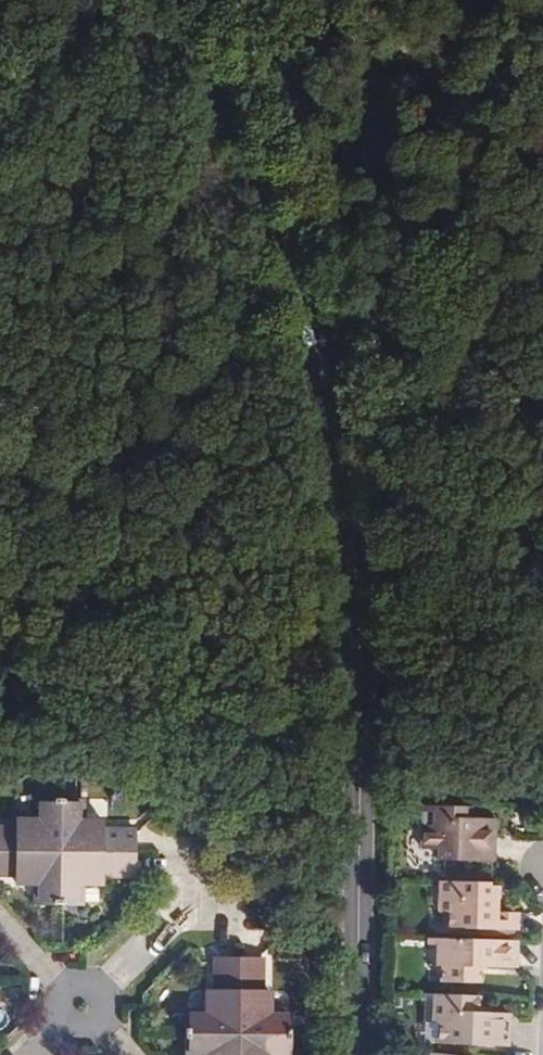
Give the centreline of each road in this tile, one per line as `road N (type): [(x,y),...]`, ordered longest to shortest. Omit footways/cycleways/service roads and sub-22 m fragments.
road 1 (tertiary): [(359,1054),(359,601),(318,331),(208,80),(163,0)]
road 2 (track): [(232,283),(15,161)]
road 3 (track): [(542,467),(385,376)]

